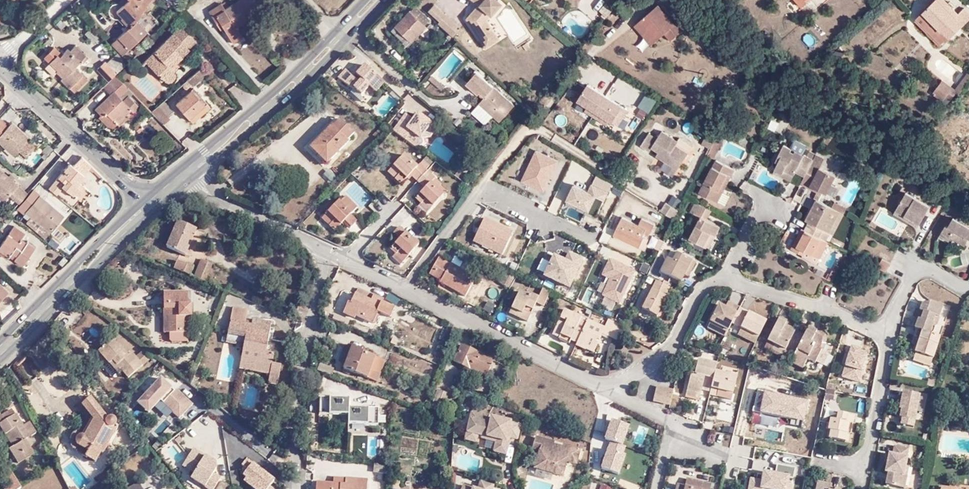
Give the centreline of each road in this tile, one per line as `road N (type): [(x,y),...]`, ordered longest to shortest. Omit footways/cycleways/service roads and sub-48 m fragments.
road 1 (residential): [(890,336),(721,279),(705,288),(681,337),(648,366)]
road 2 (residential): [(331,251),(593,382)]
road 3 (secondary): [(198,175),(388,0)]
road 4 (secondary): [(371,0),(286,85),(188,163)]
road 5 (residential): [(293,488),(294,406),(331,251)]
road 6 (secondary): [(0,363),(156,211)]
road 7 (secondary): [(146,201),(0,340)]
road 8 (residential): [(0,69),(146,201)]
road 9 (residential): [(864,488),(890,336)]
road 10 (residential): [(331,251),(258,217),(198,175)]
road 11 (residential): [(968,291),(926,273),(890,336)]

